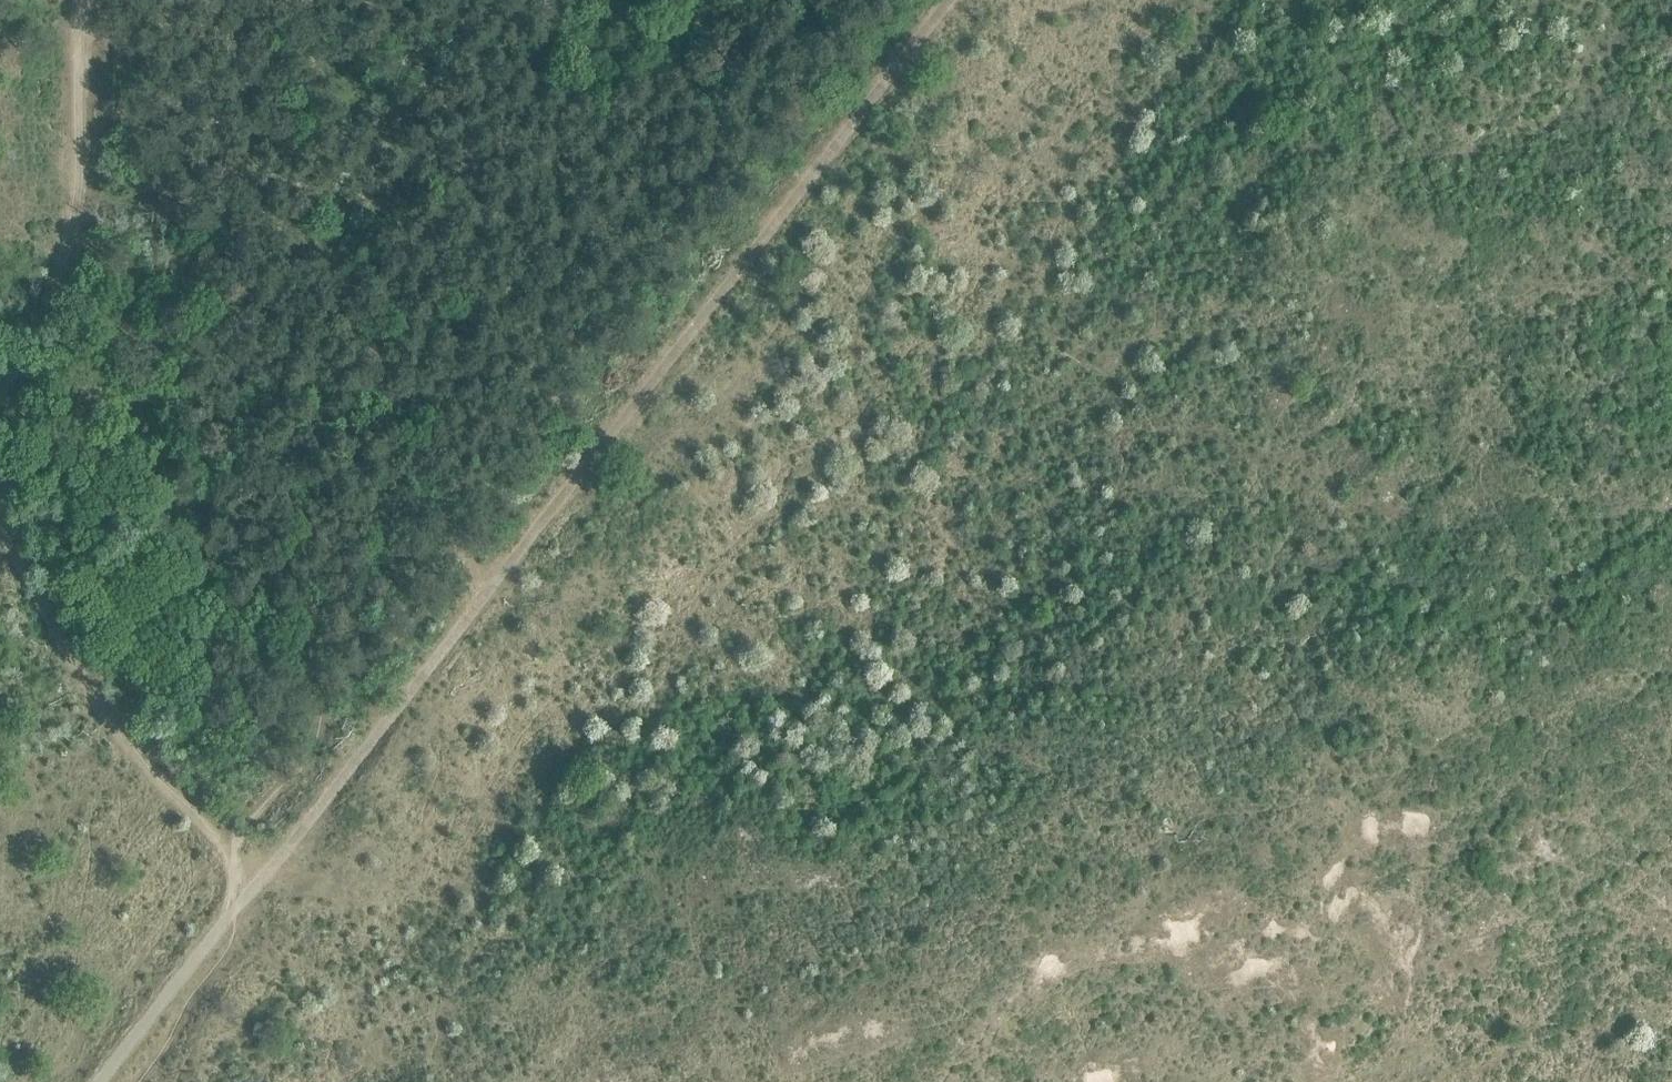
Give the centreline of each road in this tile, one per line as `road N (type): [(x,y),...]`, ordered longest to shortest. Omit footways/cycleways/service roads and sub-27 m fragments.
road 1 (unclassified): [(97,1081),(551,511)]

